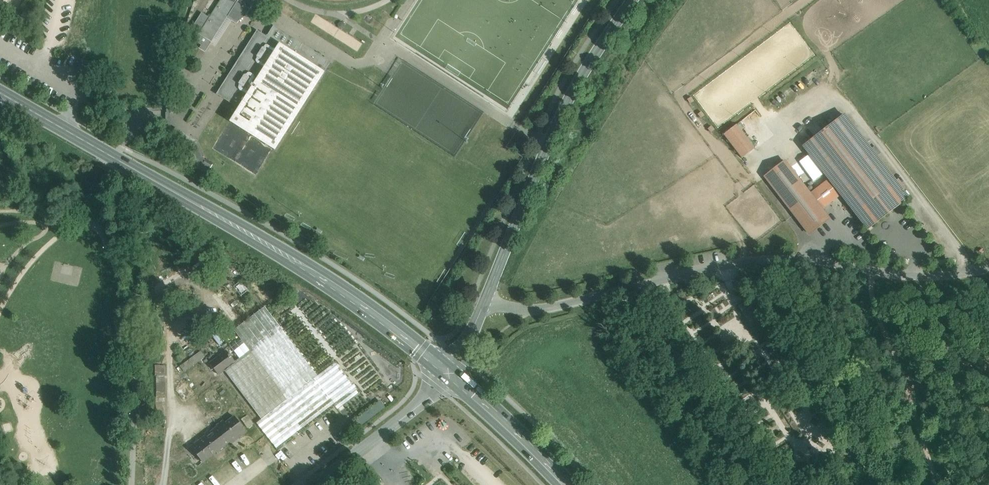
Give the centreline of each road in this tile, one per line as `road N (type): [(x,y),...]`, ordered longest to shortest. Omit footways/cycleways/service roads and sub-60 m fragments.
road 1 (primary): [(0,98),(300,269),(448,374)]
road 2 (unclassified): [(988,268),(922,276),(809,259),(748,261),(547,308),(486,300)]
road 3 (secondary): [(486,300),(570,97),(633,0)]
road 4 (track): [(922,484),(929,446),(864,268)]
road 5 (tertiary): [(448,374),(316,484)]
road 6 (primary): [(448,374),(561,484)]

